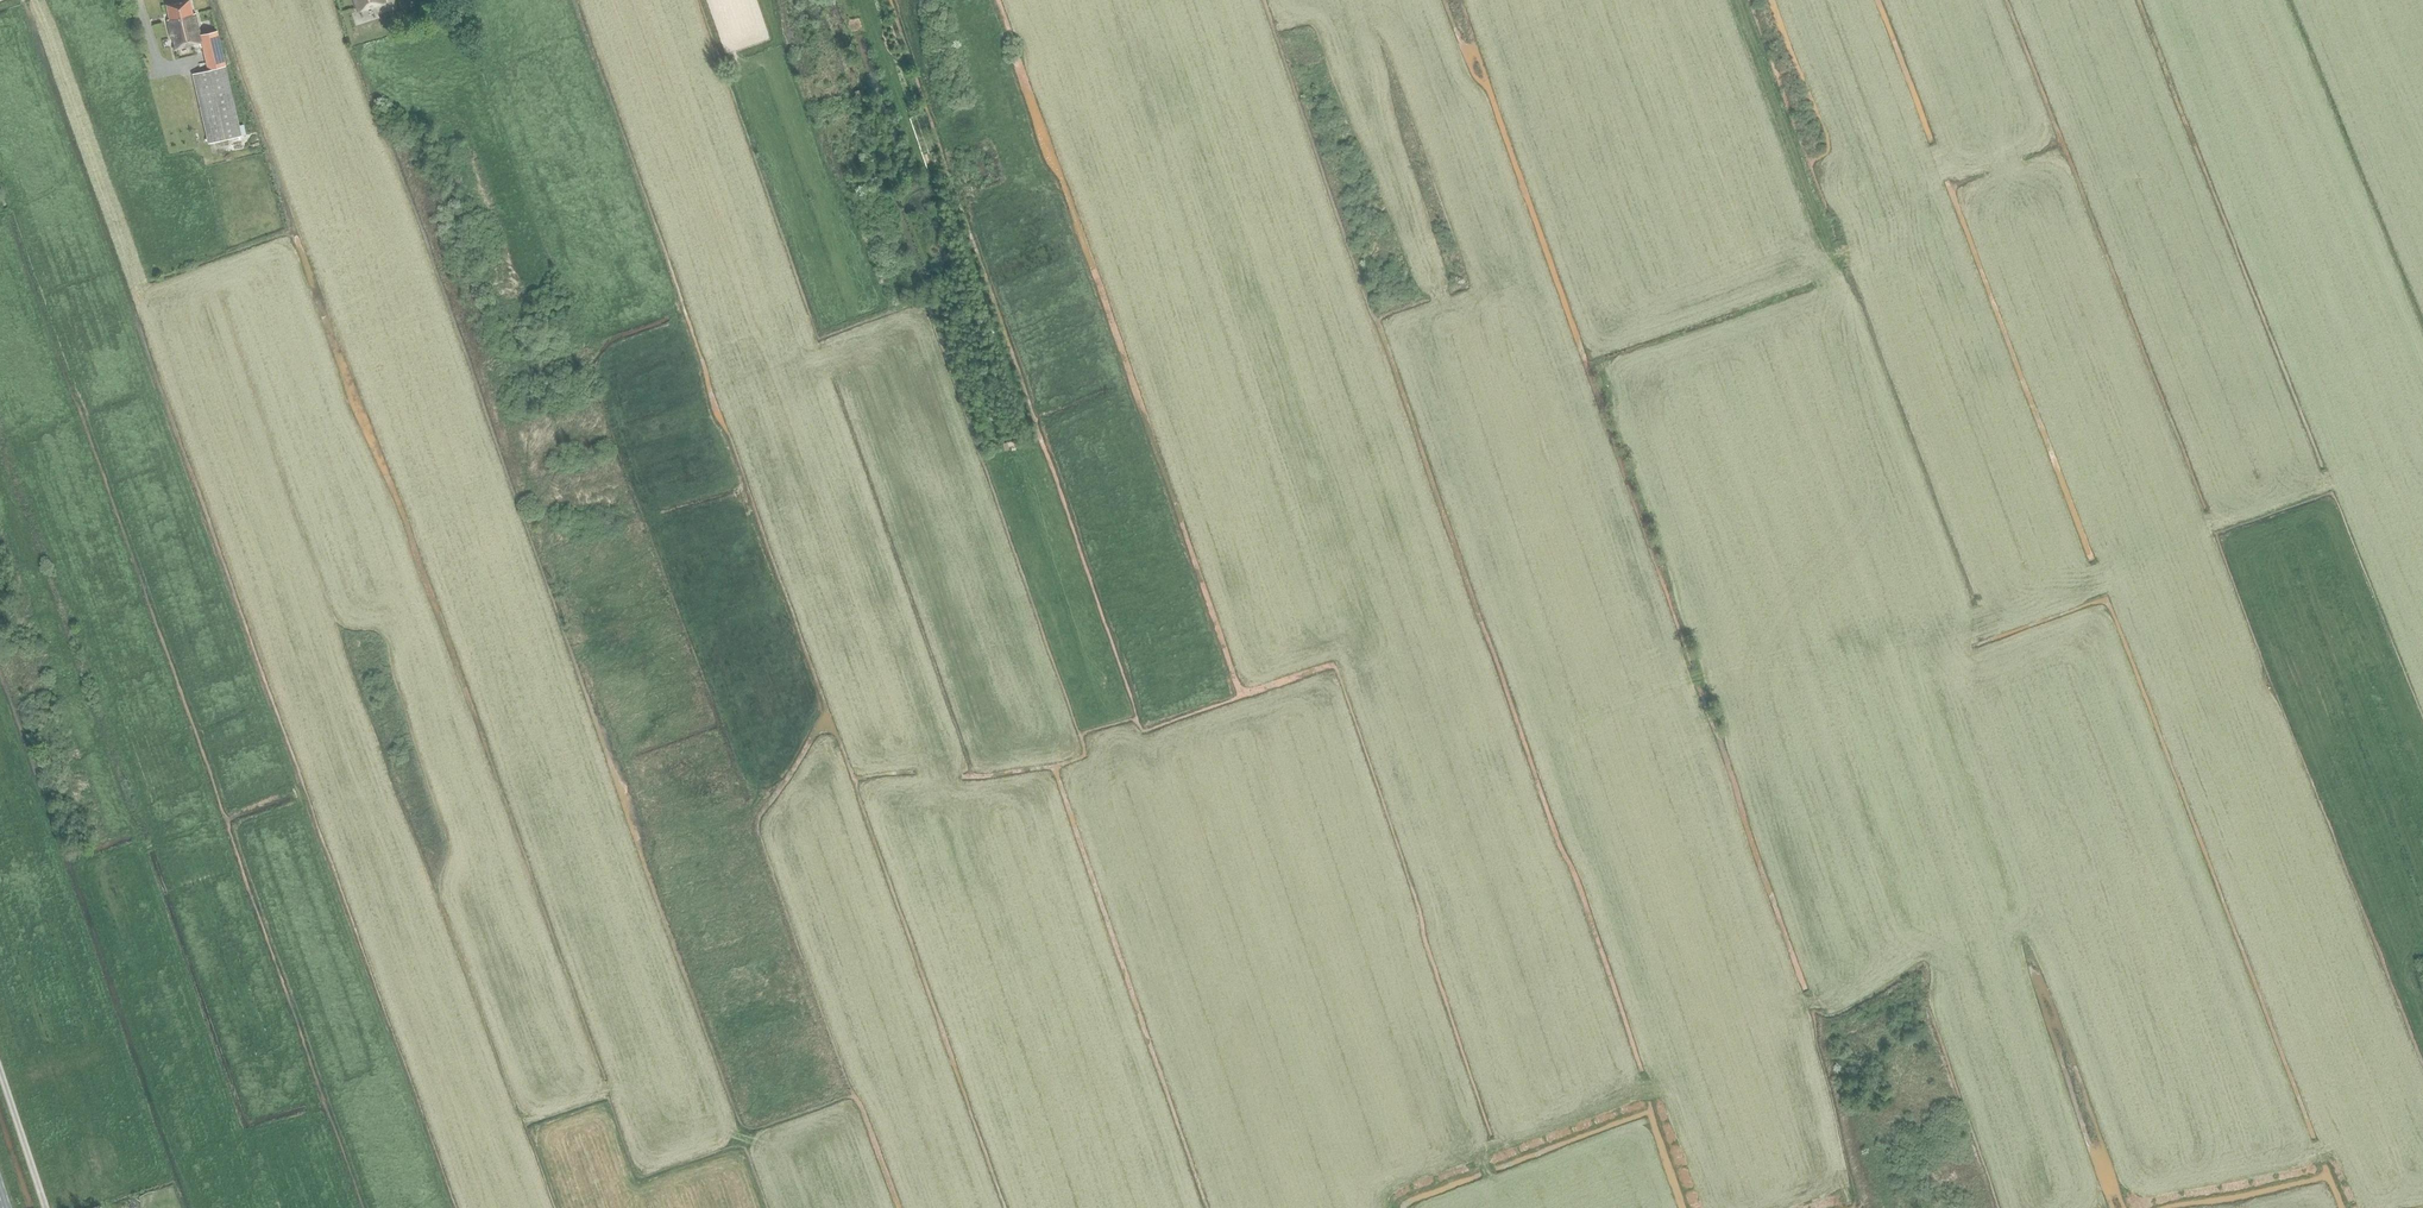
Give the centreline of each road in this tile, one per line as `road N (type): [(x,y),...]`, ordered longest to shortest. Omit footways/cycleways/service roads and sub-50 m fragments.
road 1 (unclassified): [(0,1072),(45,1207)]

